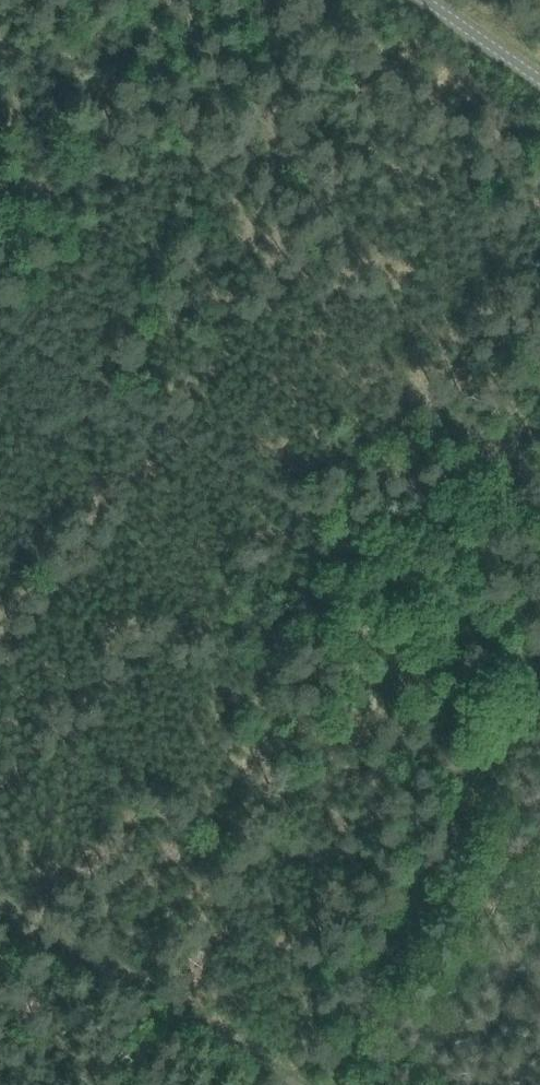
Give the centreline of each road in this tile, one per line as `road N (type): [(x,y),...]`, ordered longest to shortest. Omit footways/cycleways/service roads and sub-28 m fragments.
road 1 (track): [(532,655),(0,320)]
road 2 (track): [(532,655),(327,1084)]
road 3 (track): [(299,1084),(0,914)]
road 4 (unclassified): [(539,79),(427,0)]

